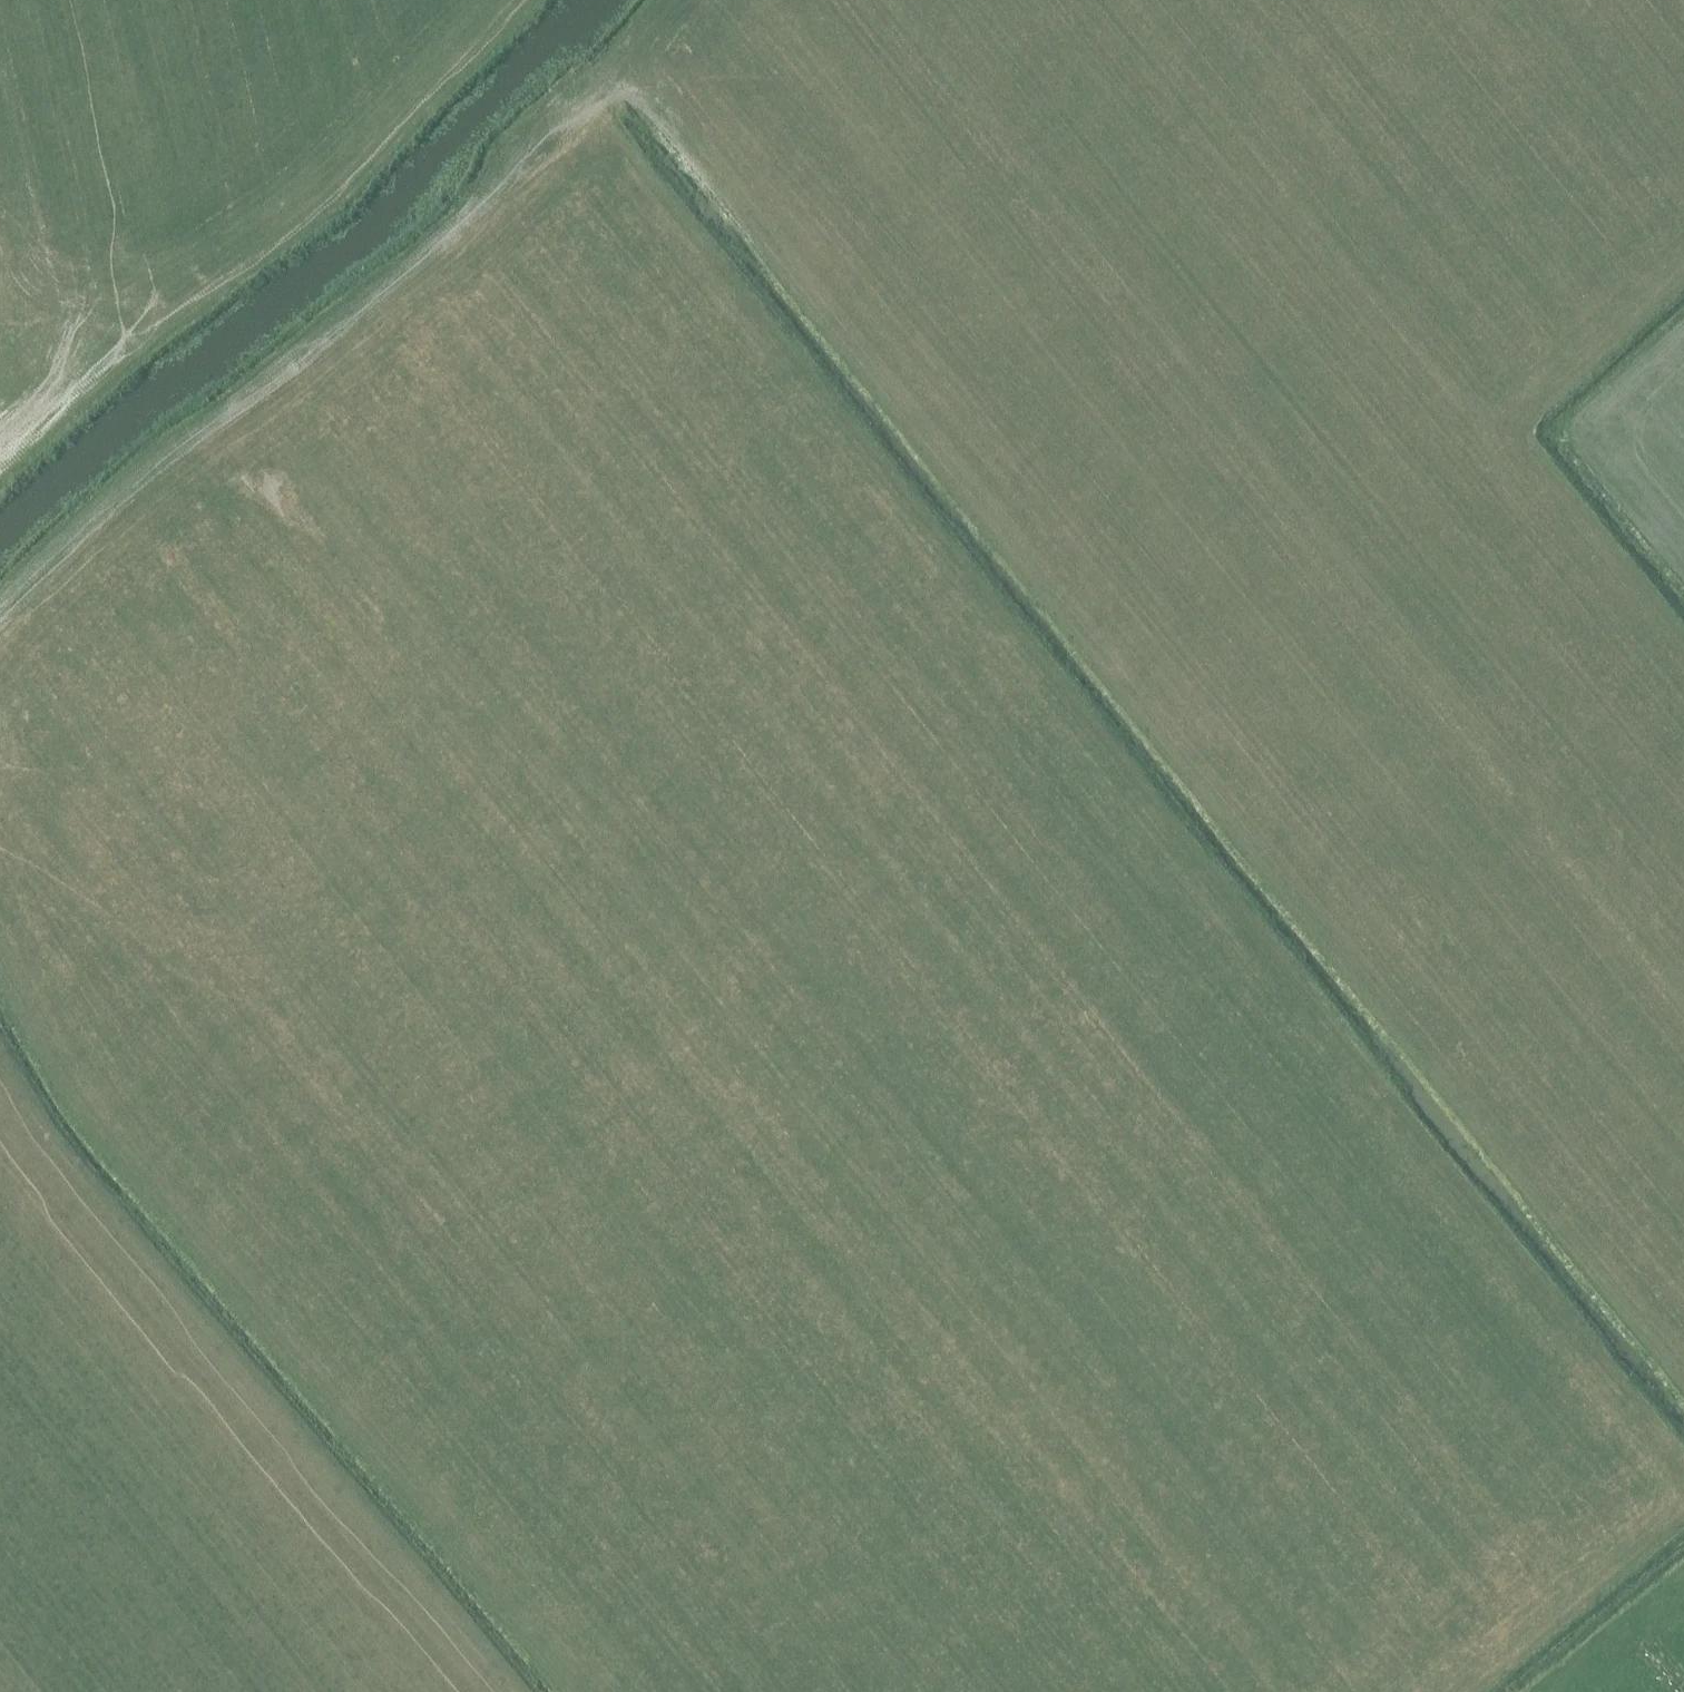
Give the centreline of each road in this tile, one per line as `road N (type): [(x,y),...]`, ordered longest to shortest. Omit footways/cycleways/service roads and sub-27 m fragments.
road 1 (track): [(0,1071),(43,1147),(496,1691)]

